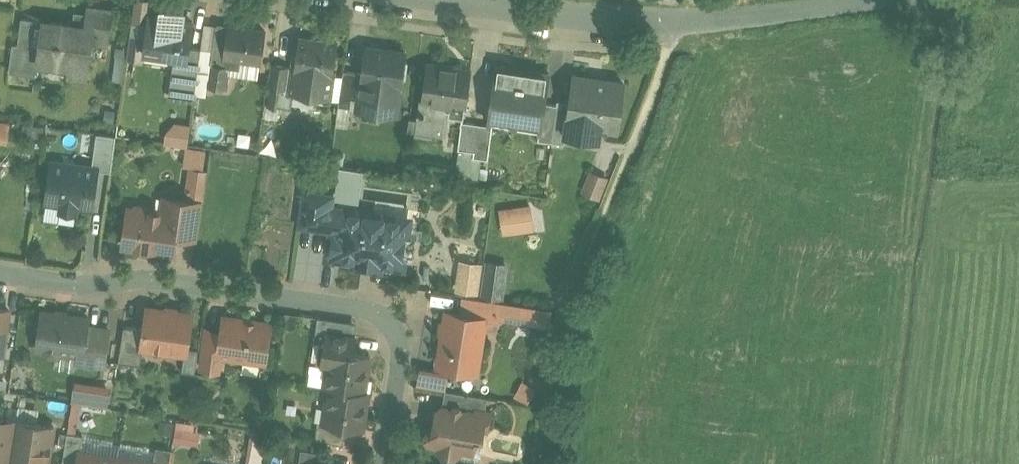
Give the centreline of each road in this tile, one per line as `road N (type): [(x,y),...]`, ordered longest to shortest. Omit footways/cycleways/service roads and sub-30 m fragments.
road 1 (residential): [(384,463),(400,333),(373,311),(159,282),(91,286),(0,275)]
road 2 (unclassified): [(500,0),(677,20),(889,0)]

